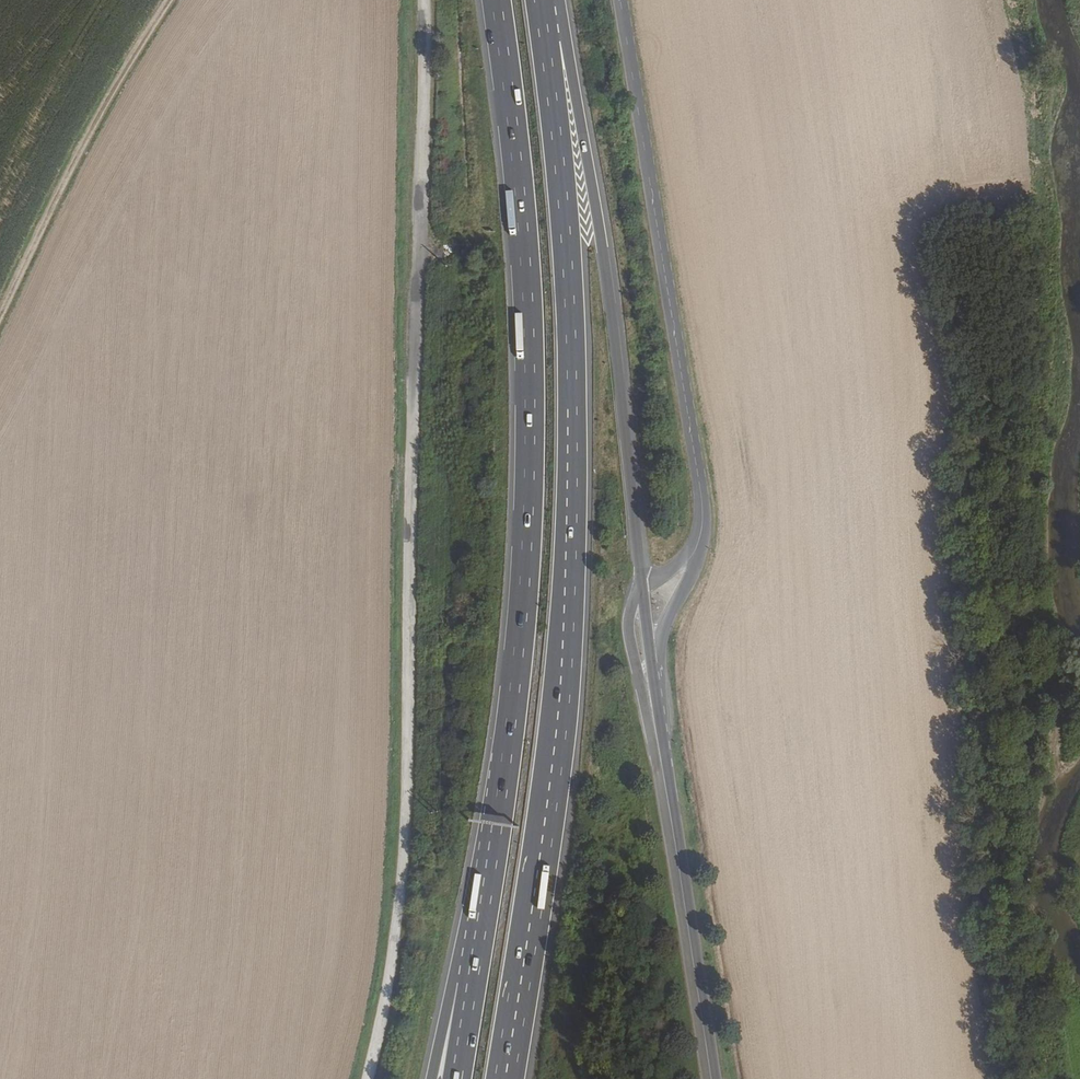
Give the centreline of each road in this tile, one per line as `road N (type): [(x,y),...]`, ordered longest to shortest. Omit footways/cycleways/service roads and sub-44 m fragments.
road 1 (trunk): [(505,1078),(566,667),(572,518),(566,260),(547,12)]
road 2 (trunk): [(496,0),(525,262),(527,520),(511,719),(468,980)]
road 3 (unclassified): [(367,1078),(403,870),(422,197)]
road 4 (trunk): [(641,591),(603,258),(570,70),(547,12)]
road 5 (unclassified): [(701,499),(620,0)]
road 6 (track): [(170,0),(137,47),(0,311)]
road 7 (tertiary): [(710,1078),(662,771)]
road 8 (unclassified): [(654,694),(666,621),(703,547),(701,499)]
road 9 (unclassified): [(641,591),(628,636),(662,771)]

